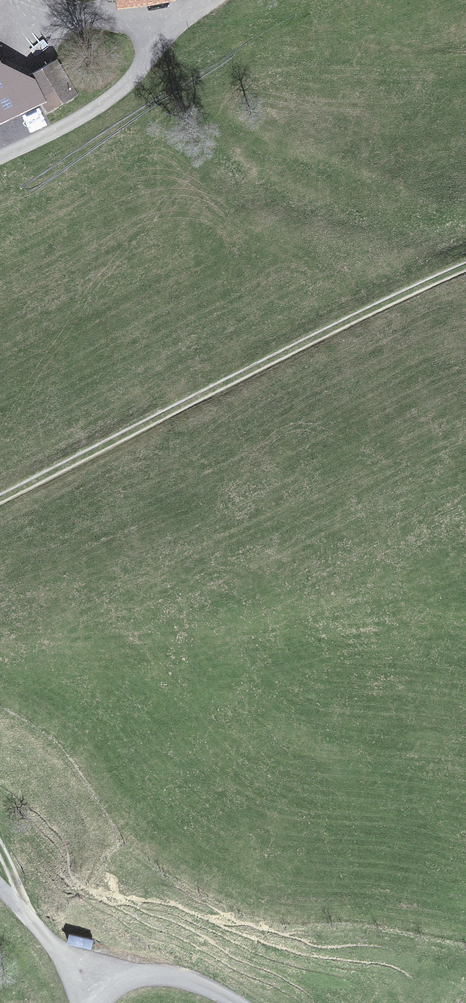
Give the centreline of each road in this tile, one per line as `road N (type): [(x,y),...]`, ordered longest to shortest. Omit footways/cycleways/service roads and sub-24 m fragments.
road 1 (track): [(465,264),(0,498)]
road 2 (unclassified): [(92,1002),(113,984),(156,975),(238,1002)]
road 3 (track): [(27,0),(43,16),(134,19),(168,36)]

